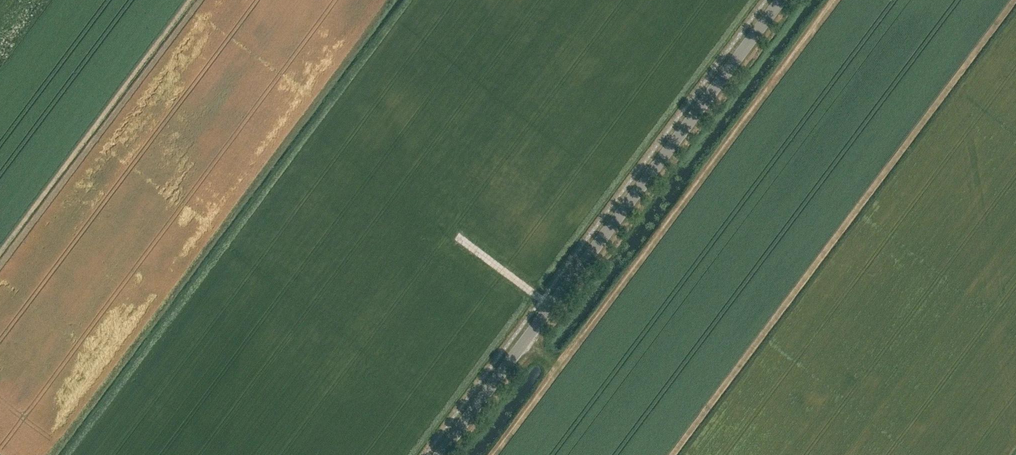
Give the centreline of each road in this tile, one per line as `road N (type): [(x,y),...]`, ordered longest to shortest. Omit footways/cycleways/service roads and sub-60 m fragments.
road 1 (tertiary): [(440,454),(782,0)]

